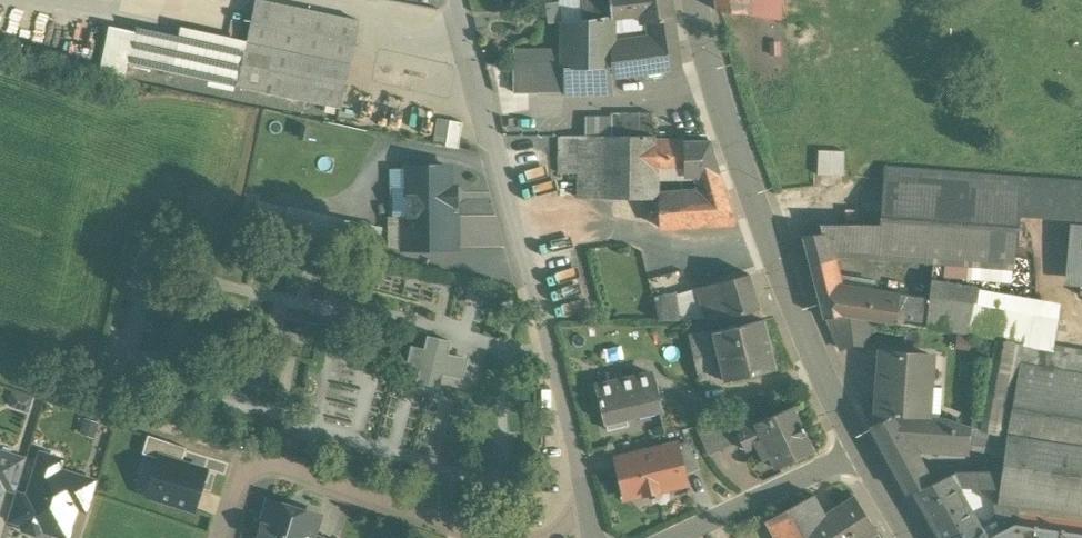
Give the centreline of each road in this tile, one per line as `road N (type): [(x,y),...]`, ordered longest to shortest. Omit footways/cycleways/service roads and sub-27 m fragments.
road 1 (residential): [(450,0),(589,537)]
road 2 (tertiary): [(699,0),(727,115),(819,380),(864,451)]
road 3 (residential): [(219,537),(245,452),(485,537)]
road 4 (residential): [(864,451),(669,537)]

